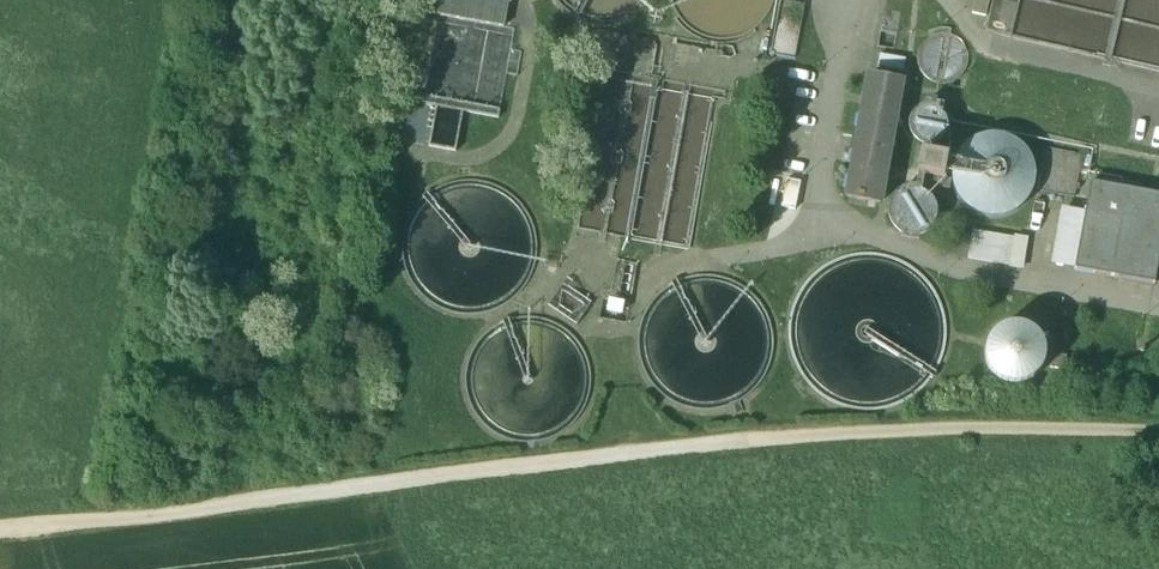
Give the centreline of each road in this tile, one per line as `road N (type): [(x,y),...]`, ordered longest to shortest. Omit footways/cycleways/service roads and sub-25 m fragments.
road 1 (track): [(1158,432),(813,436),(331,487)]
road 2 (track): [(0,546),(331,487)]

